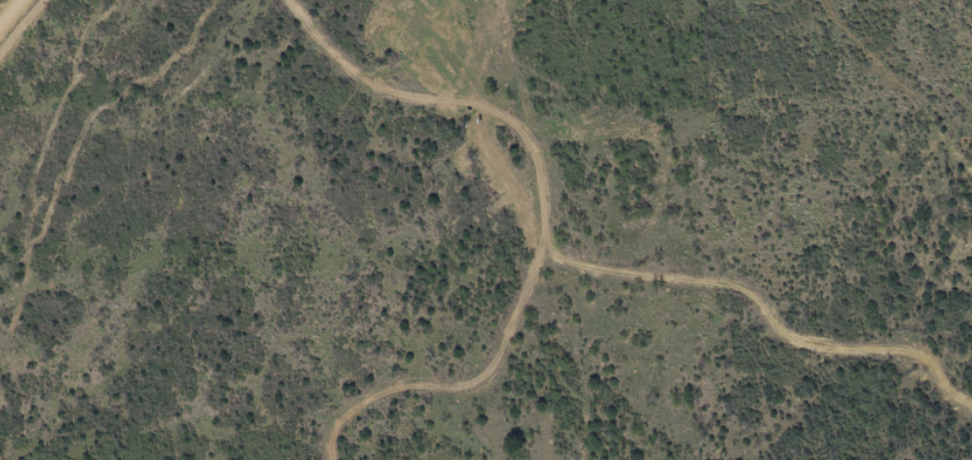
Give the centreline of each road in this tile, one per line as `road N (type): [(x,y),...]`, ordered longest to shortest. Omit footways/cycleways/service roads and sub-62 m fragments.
road 1 (residential): [(950,459),(824,379),(567,255),(545,153),(487,115),(377,83),(297,0)]

